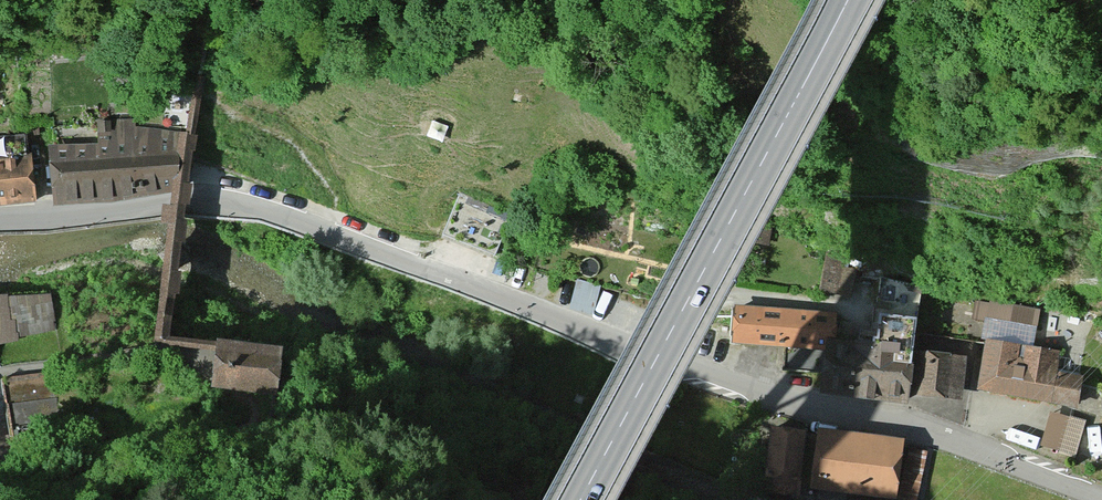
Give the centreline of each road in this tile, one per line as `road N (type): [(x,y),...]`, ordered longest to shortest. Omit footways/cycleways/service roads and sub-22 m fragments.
road 1 (residential): [(433,268),(802,406),(950,438),(1098,499)]
road 2 (secondary): [(581,499),(850,0)]
road 3 (residential): [(0,218),(258,207),(433,268)]

